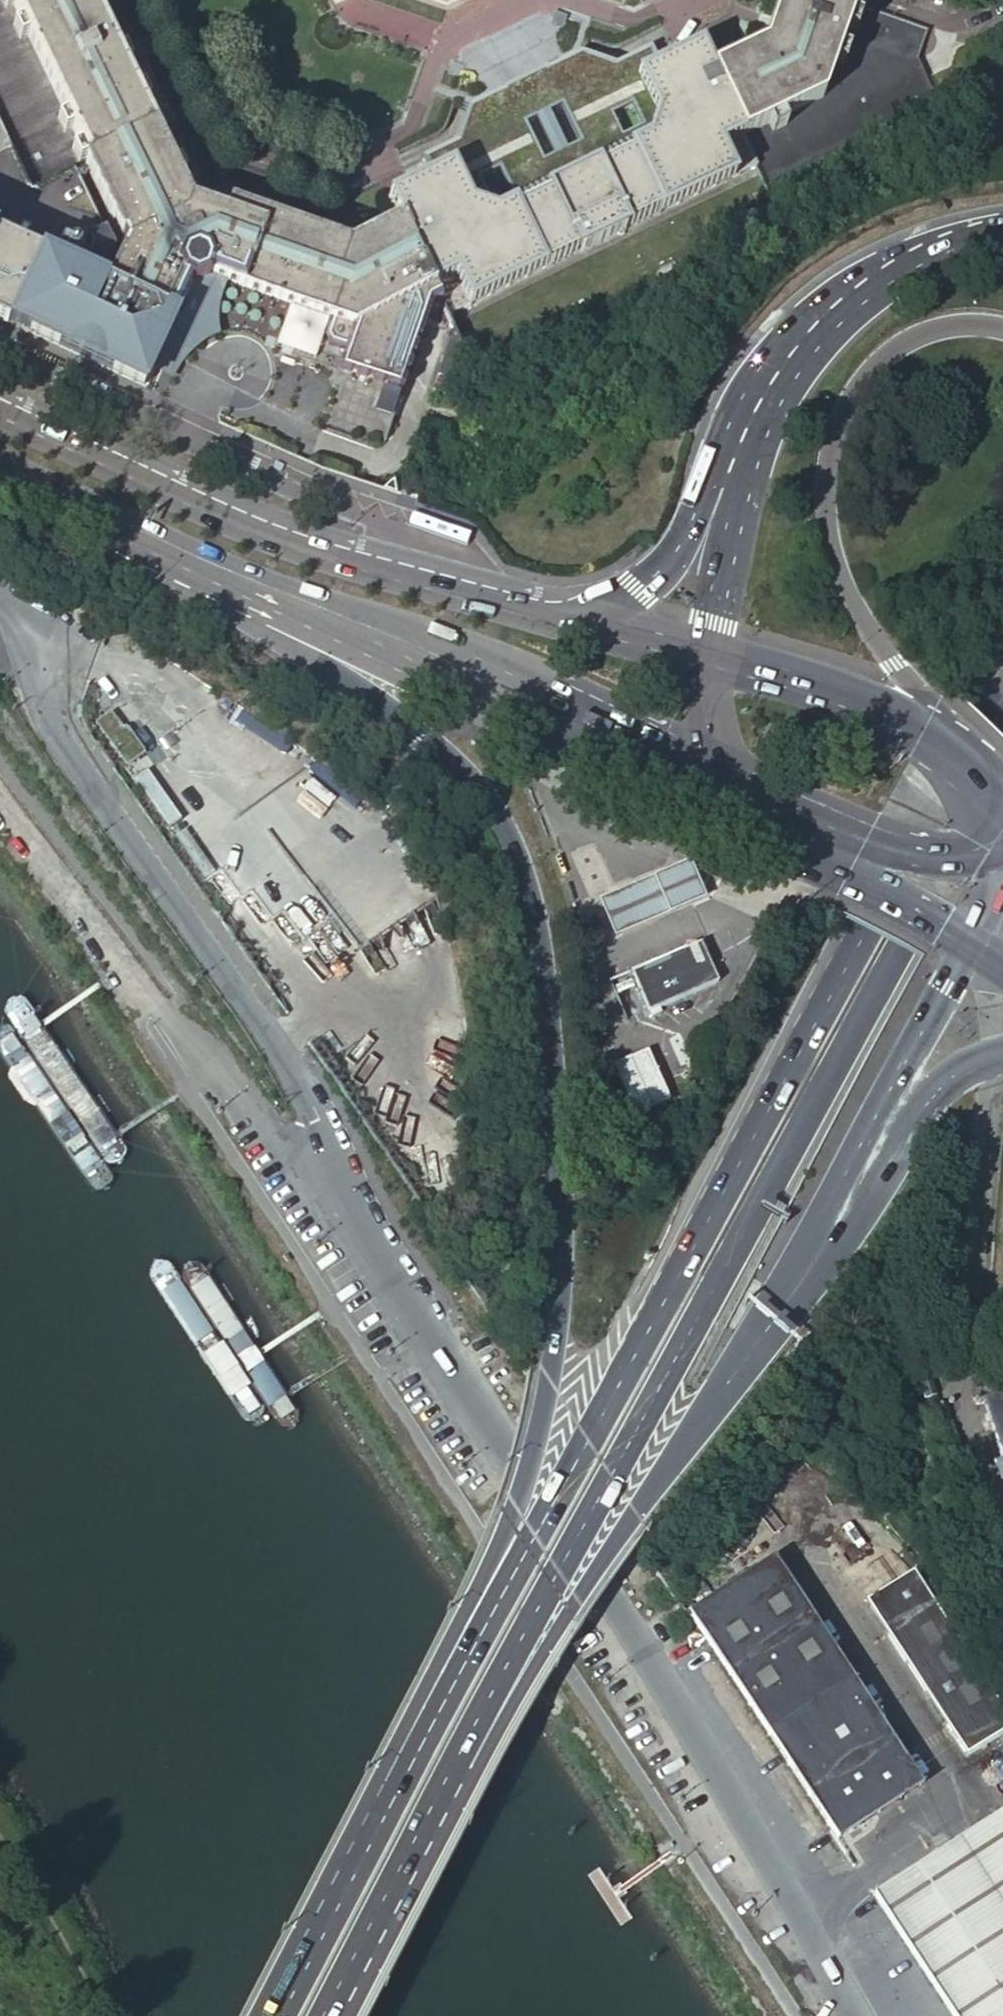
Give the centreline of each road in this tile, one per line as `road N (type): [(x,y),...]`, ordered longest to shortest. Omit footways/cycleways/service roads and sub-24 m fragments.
road 1 (primary): [(264,599),(472,779),(511,835),(544,955),(563,1227),(555,1373),(529,1475),(379,1825)]
road 2 (primary): [(978,716),(580,1471),(379,1825)]
road 3 (trunk): [(460,1764),(956,831),(1002,759)]
road 4 (unclassified): [(328,1185),(735,1817)]
road 5 (unclassified): [(0,605),(18,625),(56,737),(269,1037),(309,1109),(328,1185)]
road 6 (primary): [(565,617),(252,521),(0,404)]
road 7 (primary): [(947,757),(919,700),(854,606),(824,522),(824,480),(831,432),(873,363),(948,323),(1002,328)]
road 8 (primary): [(460,1764),(764,1331)]
road 9 (primary): [(264,599),(532,705),(747,804)]
road 10 (unclassified): [(0,803),(160,1012),(241,1091),(272,1137),(328,1185)]
road 11 (primary): [(764,1331),(970,940)]
road 12 (primary): [(764,1331),(921,1104),(953,1073),(992,1055)]
road 13 (trunk): [(1002,231),(940,246),(864,280),(804,338),(760,405)]
road 14 (trunk): [(760,405),(722,451),(679,549),(639,587),(565,617)]
road 15 (primary): [(0,473),(264,599)]
road 16 (primary): [(330,2015),(460,1764)]
road 17 (primary): [(947,757),(860,702),(709,655)]
road 18 (trunk): [(760,405),(709,655)]
road 19 (unclassified): [(735,1817),(859,2015)]
road 20 (primary): [(379,1825),(281,2015)]
road 21 (primary): [(815,836),(936,861),(1002,849)]
road 22 (primary): [(815,836),(872,885),(970,940)]
road 23 (primary): [(709,655),(704,701),(747,804)]
road 24 (primary): [(709,655),(565,617)]

